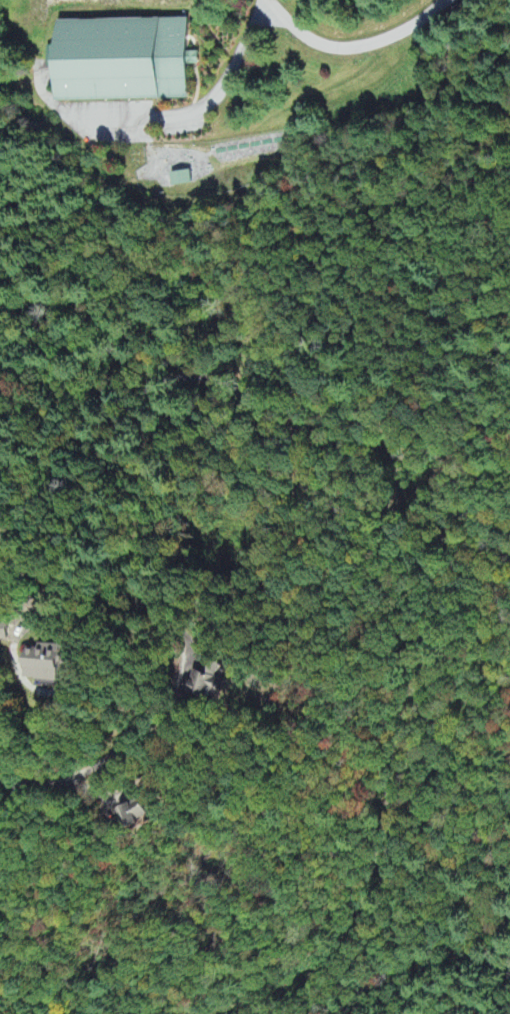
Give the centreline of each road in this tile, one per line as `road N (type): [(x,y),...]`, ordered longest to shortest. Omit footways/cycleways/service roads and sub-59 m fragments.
road 1 (residential): [(434,641),(447,593),(437,564),(301,487),(250,405),(223,383),(172,373),(153,427),(133,725),(112,755),(81,775),(0,783)]
road 2 (residential): [(509,683),(421,685),(399,758),(377,903),(310,987),(251,1013)]
road 3 (residential): [(448,0),(368,45),(325,45),(267,0)]

